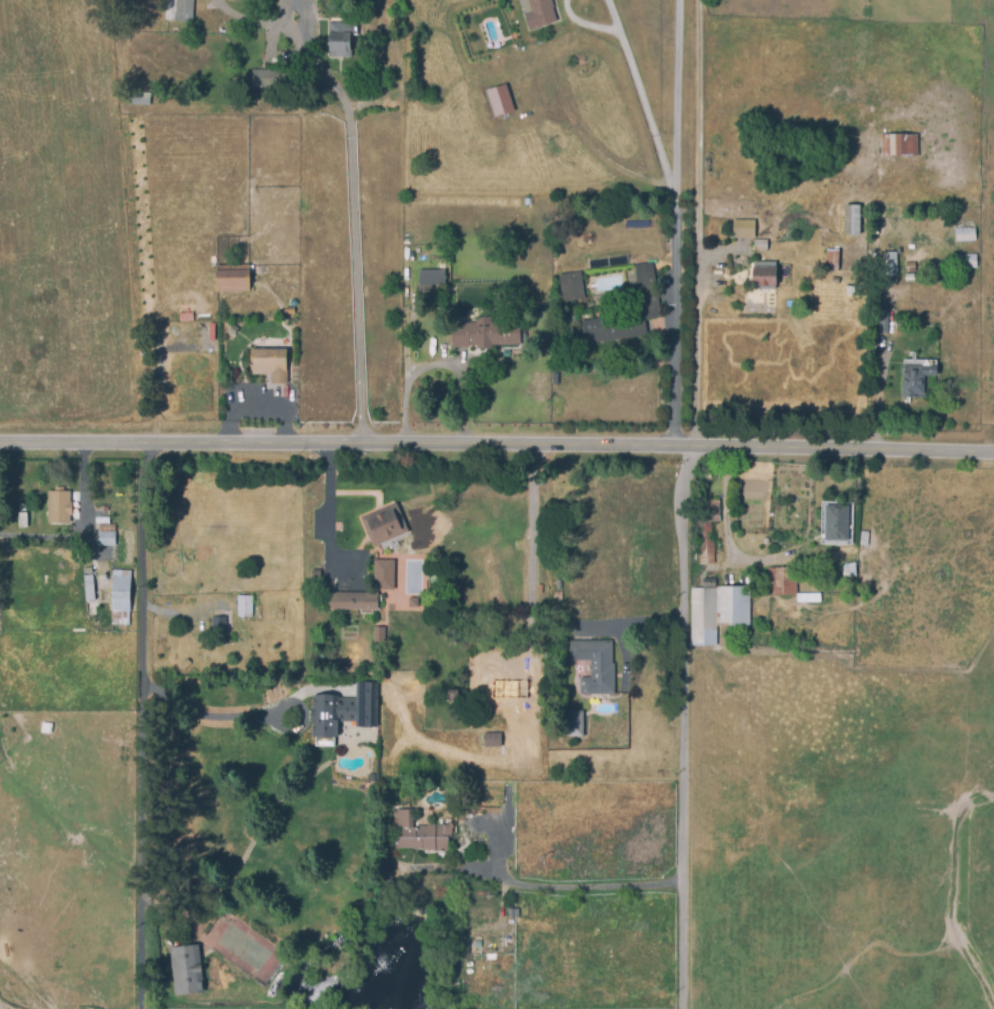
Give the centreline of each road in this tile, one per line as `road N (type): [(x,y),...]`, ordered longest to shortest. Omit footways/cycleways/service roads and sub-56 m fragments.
road 1 (residential): [(0,439),(678,438),(993,447)]
road 2 (residential): [(154,438),(141,473),(138,1008)]
road 3 (residential): [(691,439),(688,1008)]

